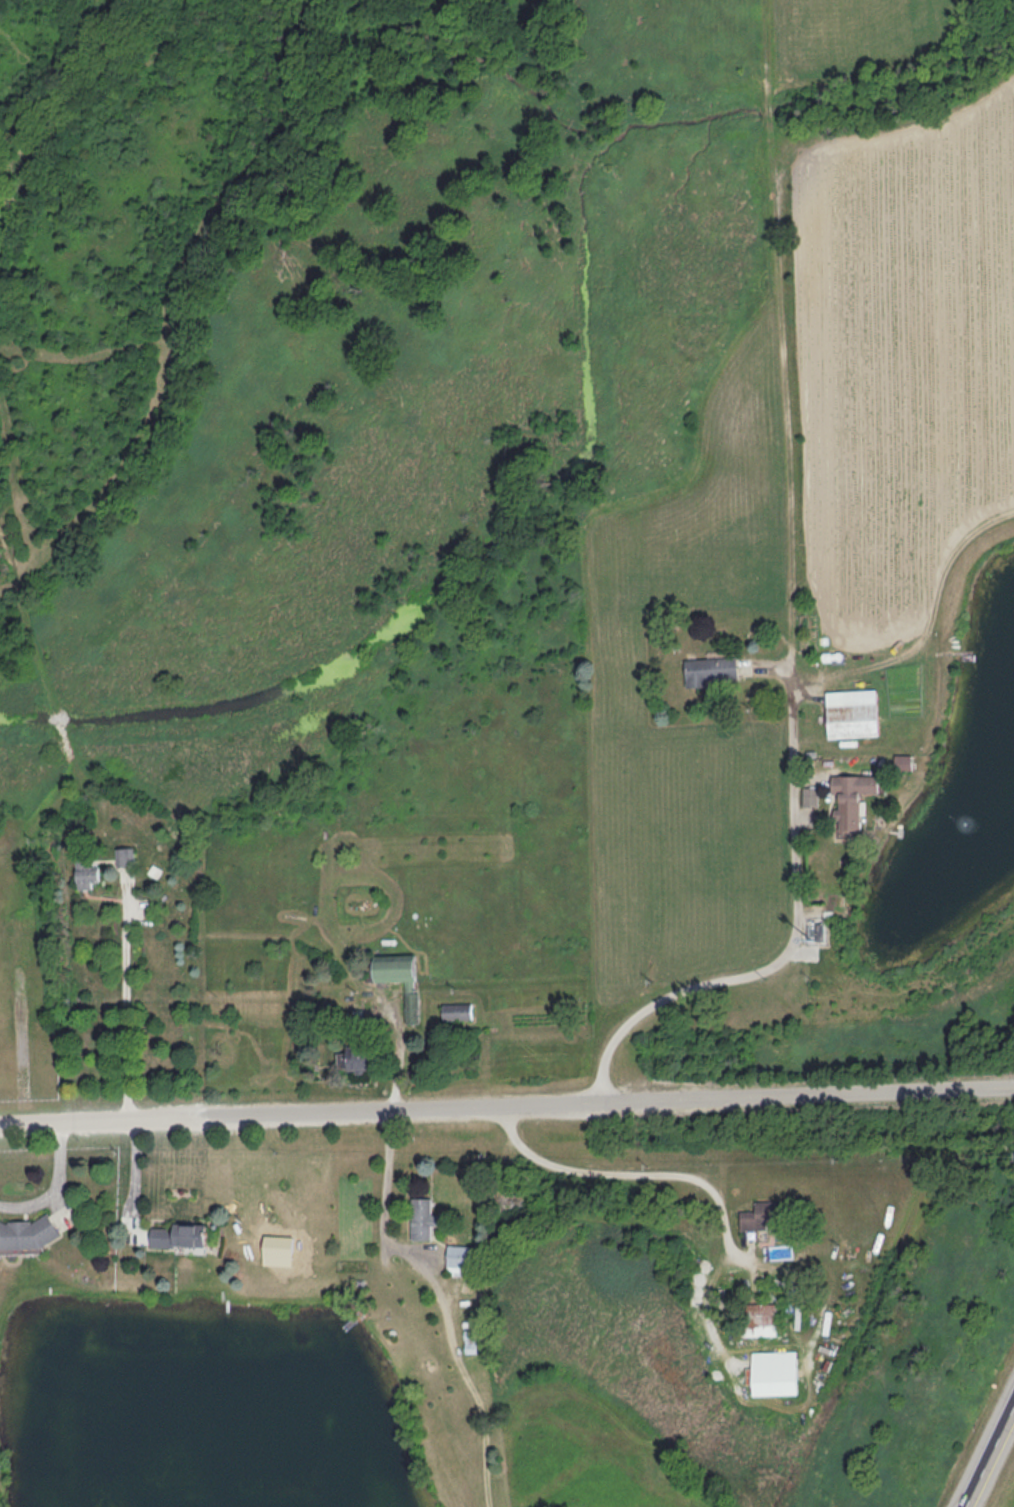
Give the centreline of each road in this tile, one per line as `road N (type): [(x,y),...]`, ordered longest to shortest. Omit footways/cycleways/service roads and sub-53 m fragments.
road 1 (residential): [(192,1120),(1013,1084)]
road 2 (residential): [(0,1126),(192,1120)]

